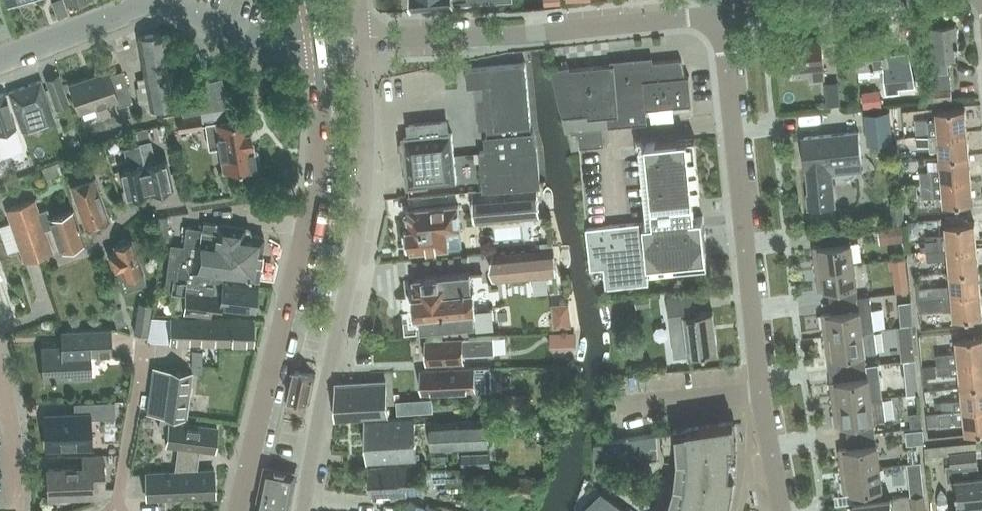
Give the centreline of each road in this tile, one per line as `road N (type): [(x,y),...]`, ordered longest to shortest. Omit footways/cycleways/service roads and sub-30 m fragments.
road 1 (residential): [(781,510),(718,15)]
road 2 (tertiary): [(239,510),(312,189),(317,38)]
road 3 (residential): [(304,510),(364,198),(361,38)]
road 4 (residential): [(361,38),(718,15)]
road 5 (unclassified): [(0,56),(153,0),(246,33),(317,38)]
road 6 (residential): [(739,14),(867,0)]

